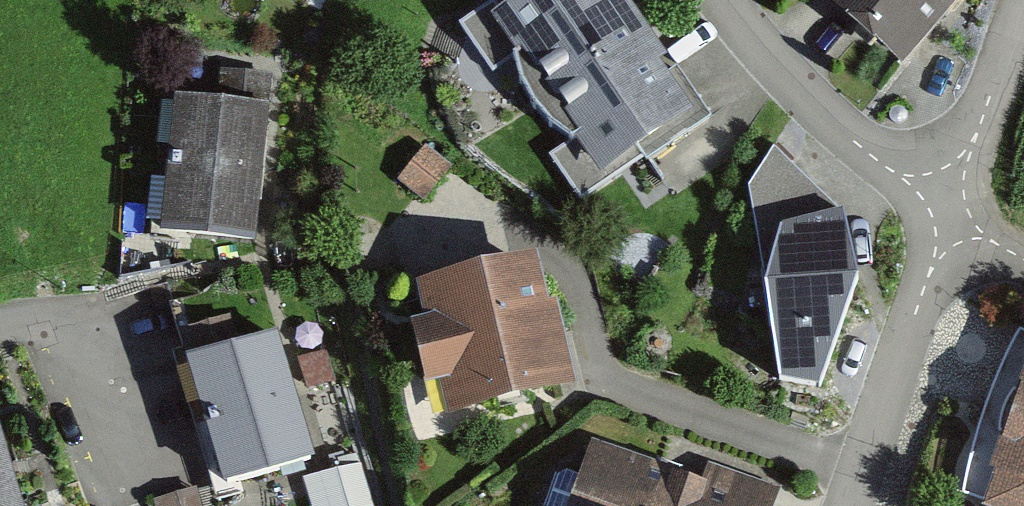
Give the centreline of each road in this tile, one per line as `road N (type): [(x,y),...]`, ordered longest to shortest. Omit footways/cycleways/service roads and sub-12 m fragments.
road 1 (residential): [(720,0),(824,113),(949,212)]
road 2 (residential): [(949,212),(848,505)]
road 3 (residential): [(0,324),(46,320),(78,342),(128,505)]
road 4 (residential): [(1023,12),(949,212)]

